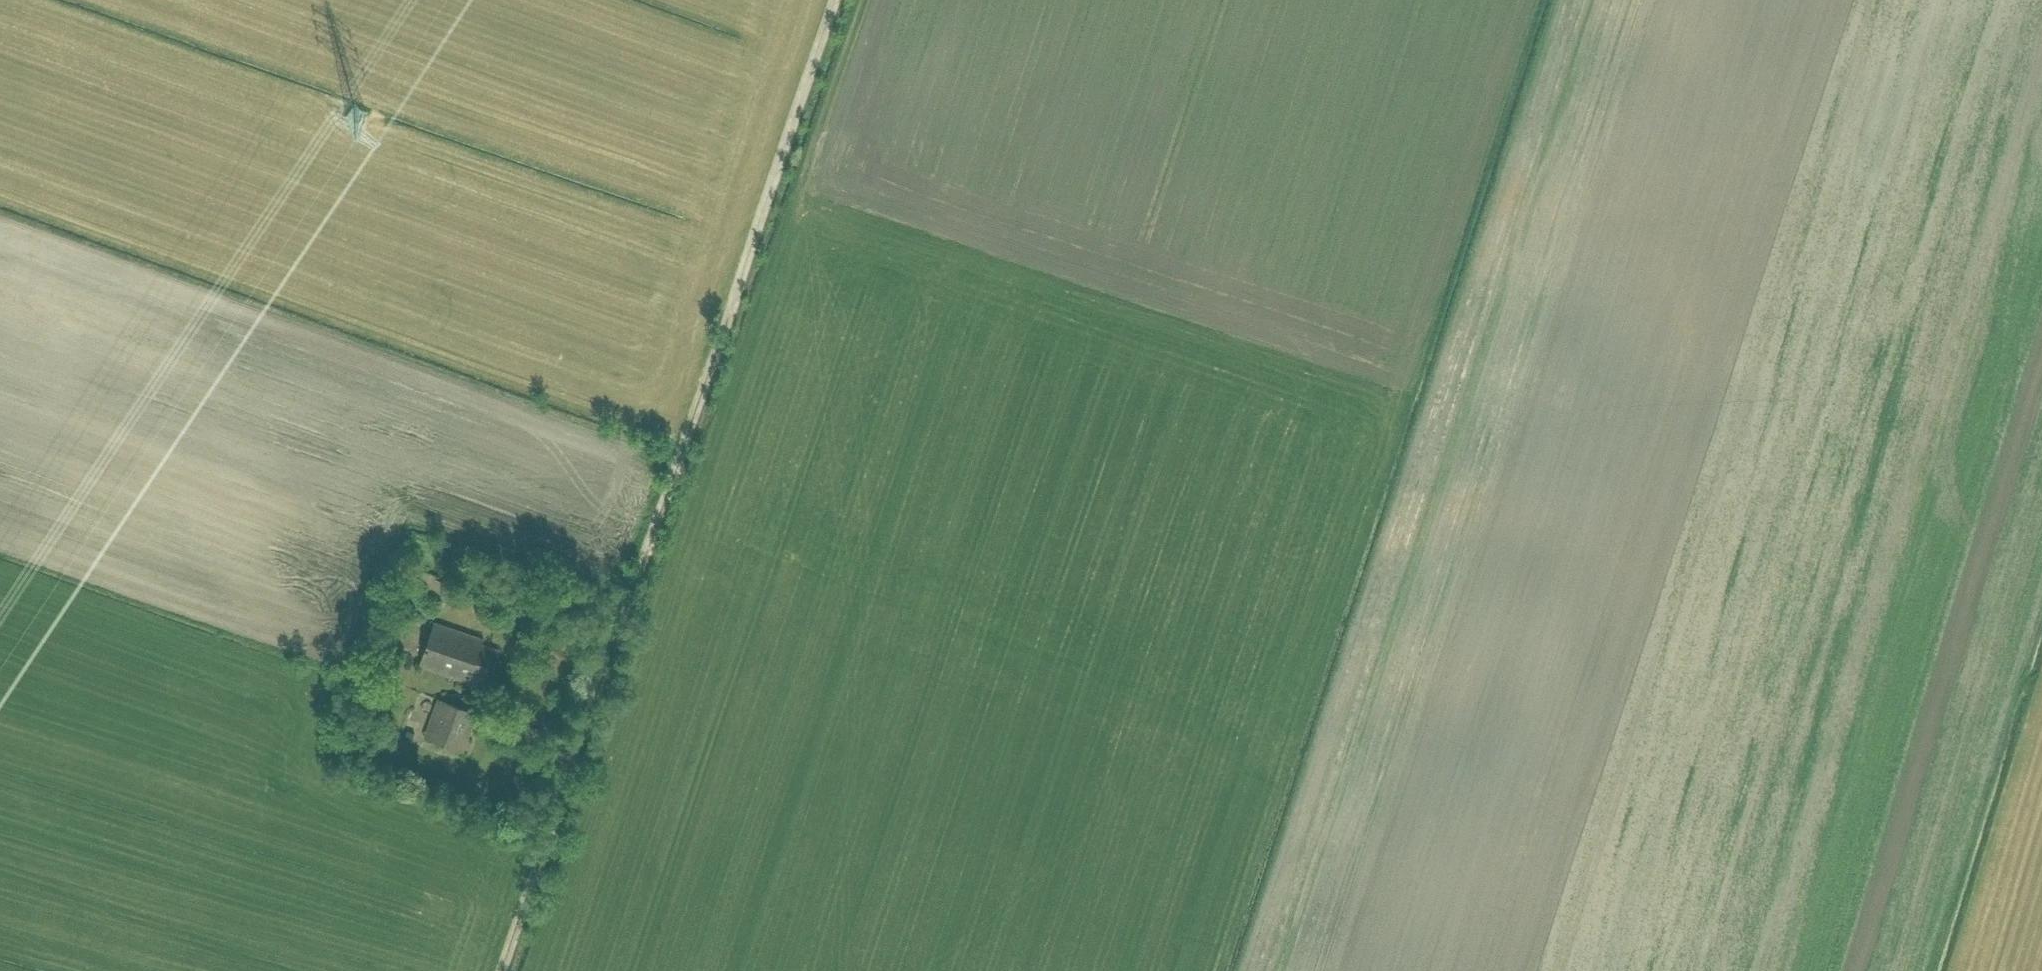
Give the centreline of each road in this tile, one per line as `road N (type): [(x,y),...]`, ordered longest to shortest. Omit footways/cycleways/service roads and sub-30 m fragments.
road 1 (track): [(504,970),(841,0)]

